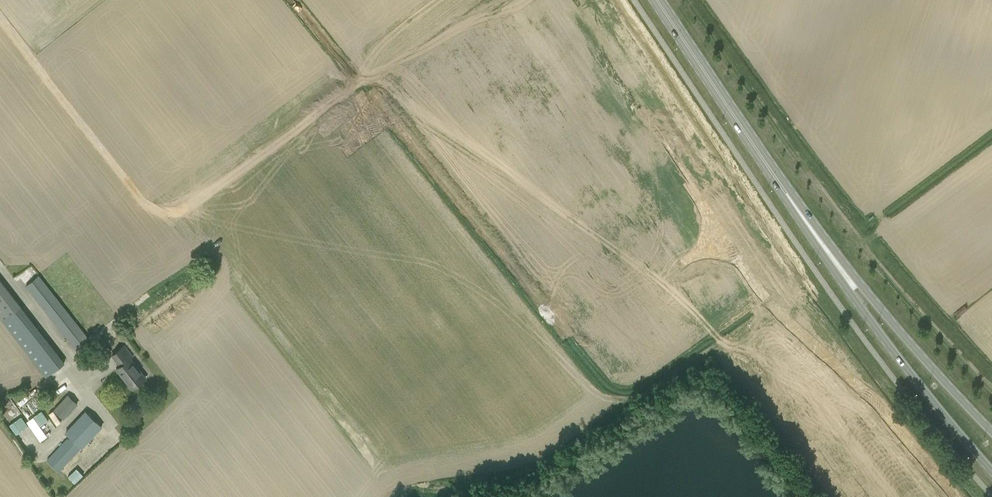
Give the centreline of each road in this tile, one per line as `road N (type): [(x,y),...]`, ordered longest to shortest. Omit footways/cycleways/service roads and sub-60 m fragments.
road 1 (primary): [(766,165),(874,326),(991,471)]
road 2 (primary): [(991,432),(891,322),(766,165)]
road 3 (primary): [(657,0),(766,165)]

